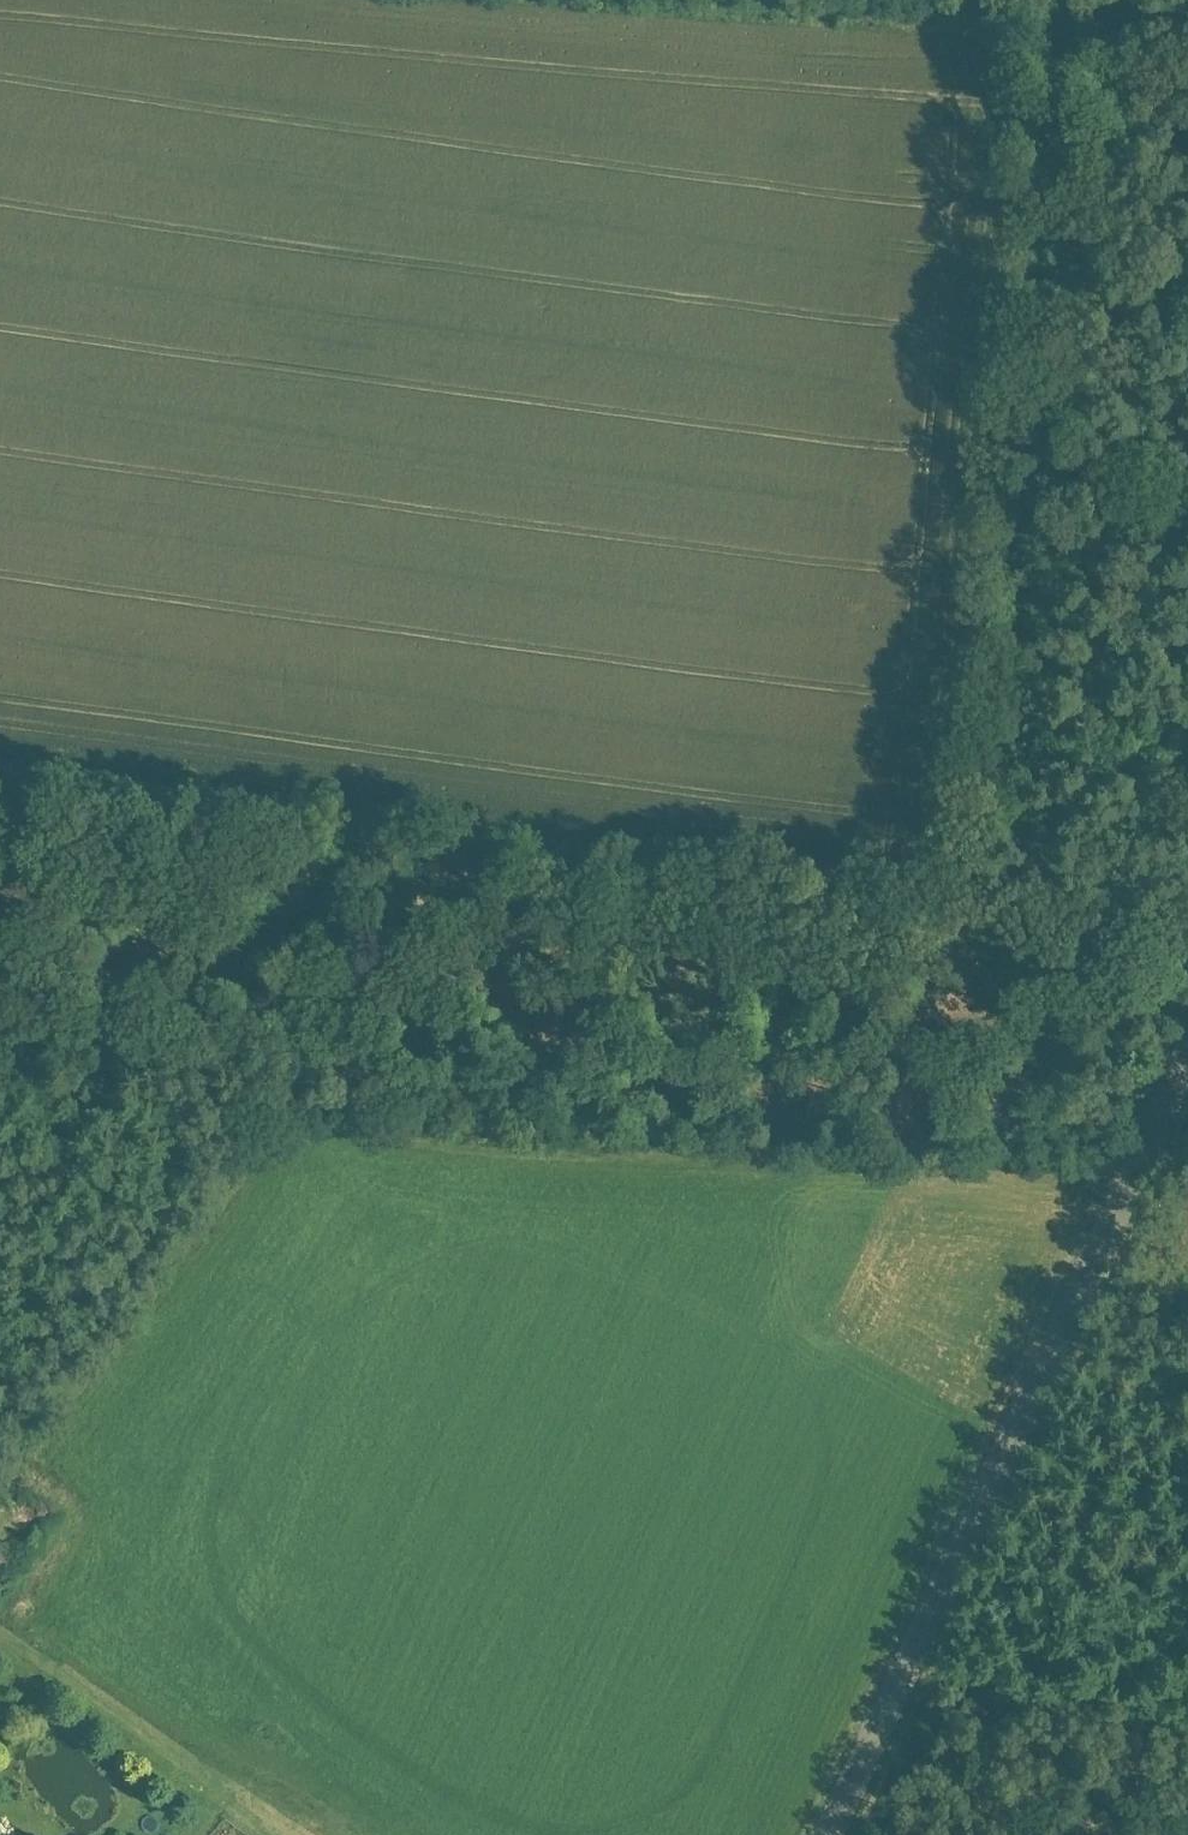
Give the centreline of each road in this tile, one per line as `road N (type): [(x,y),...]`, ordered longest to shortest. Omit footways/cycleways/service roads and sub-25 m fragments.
road 1 (unclassified): [(1187,1048),(826,1834)]

